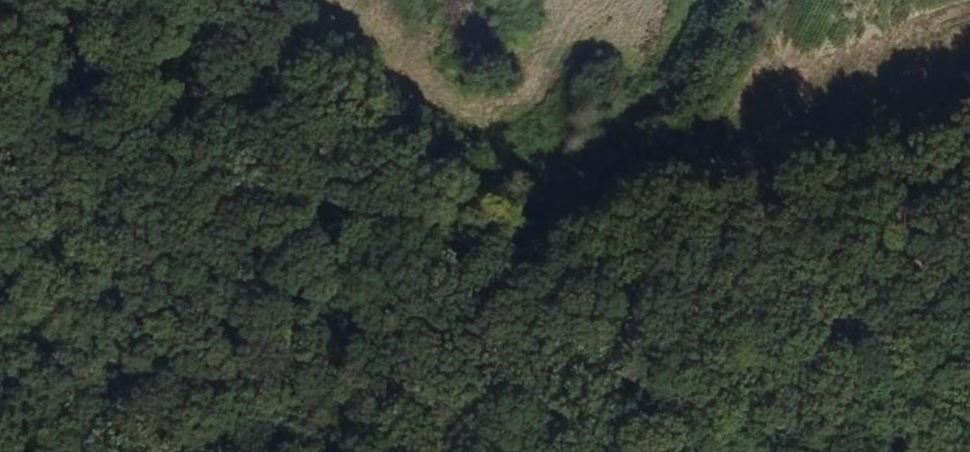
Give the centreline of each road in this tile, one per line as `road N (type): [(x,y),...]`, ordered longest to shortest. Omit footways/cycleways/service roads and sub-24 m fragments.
road 1 (track): [(465,376),(470,246),(288,202),(0,93)]
road 2 (track): [(623,286),(862,262),(969,266)]
road 3 (track): [(623,286),(770,0)]
road 4 (track): [(195,451),(240,423),(299,400),(465,376)]
road 5 (track): [(465,376),(547,328),(568,302),(623,286)]
road 6 (track): [(641,451),(641,286)]
road 7 (track): [(470,246),(623,286)]

